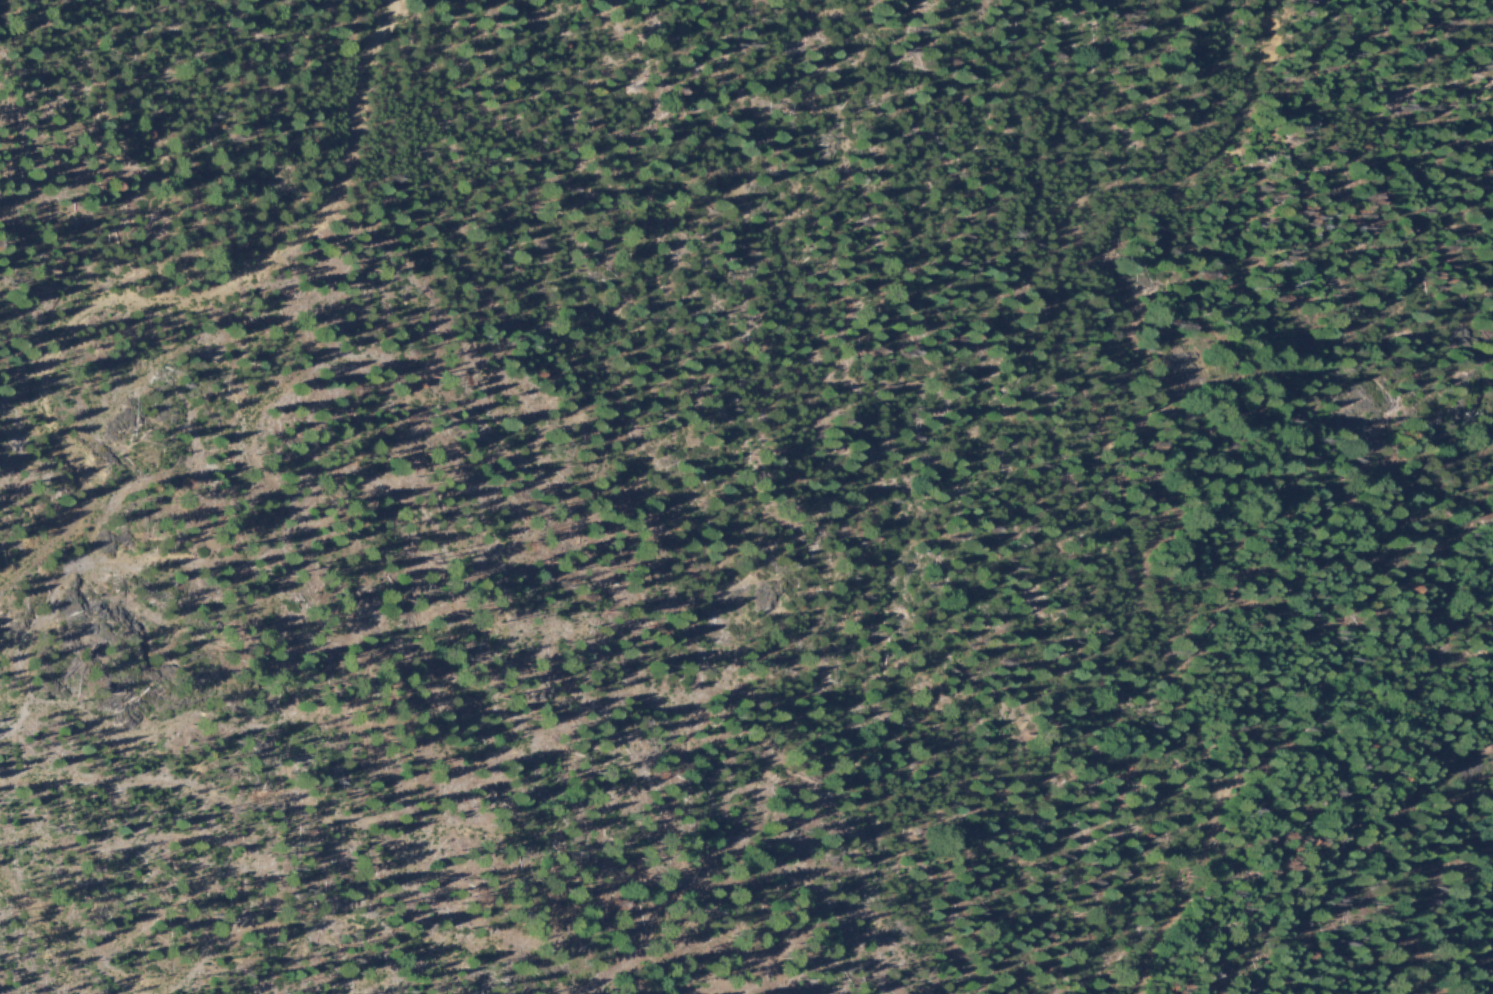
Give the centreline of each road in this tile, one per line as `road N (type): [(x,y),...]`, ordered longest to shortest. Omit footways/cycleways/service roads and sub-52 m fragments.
road 1 (track): [(0,643),(55,541),(84,363),(343,115),(343,20),(330,0)]

